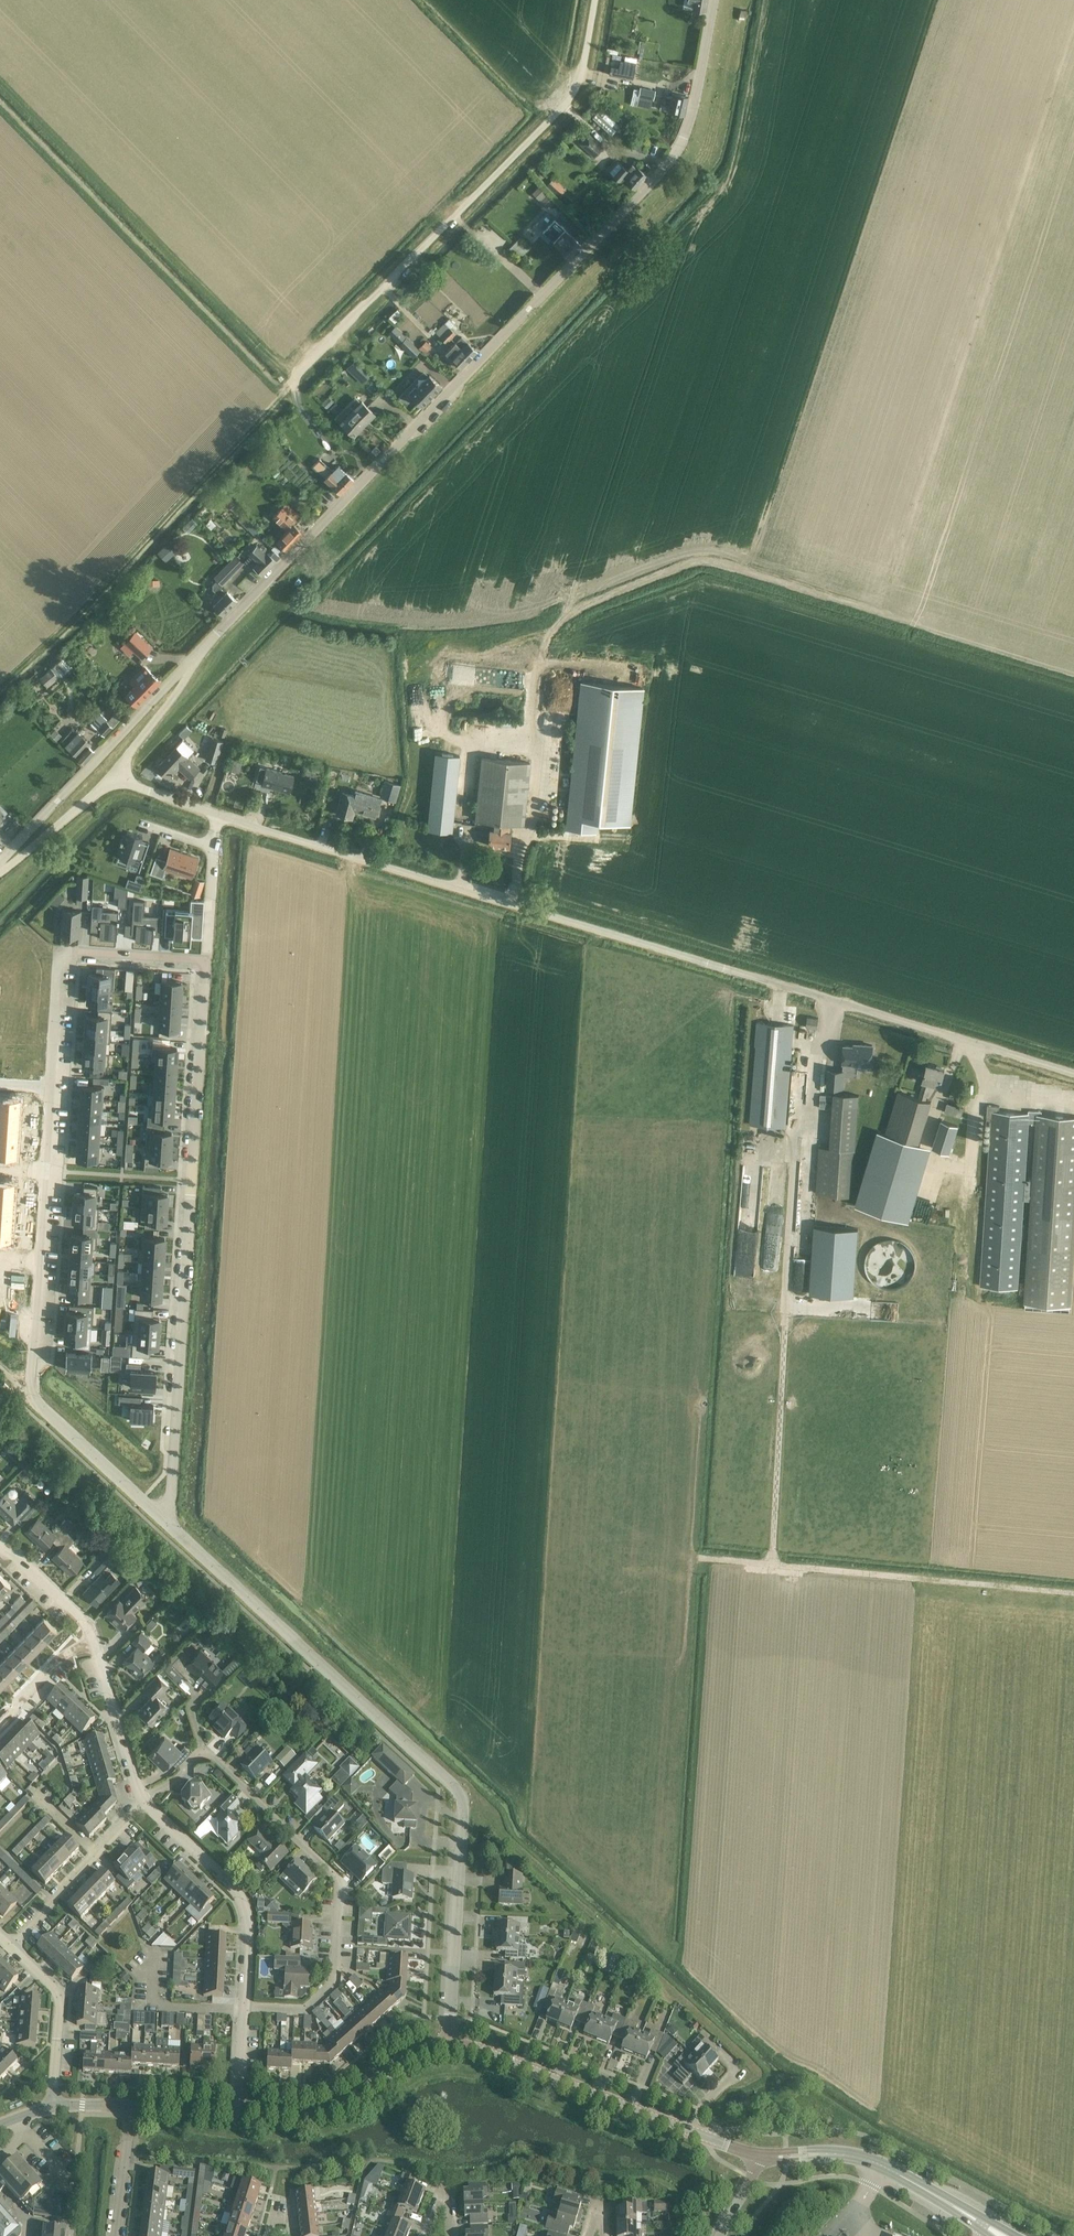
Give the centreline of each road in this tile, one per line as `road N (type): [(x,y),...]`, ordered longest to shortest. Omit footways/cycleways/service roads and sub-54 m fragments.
road 1 (unclassified): [(1073,1074),(237,822),(115,777)]
road 2 (unclassified): [(198,655),(677,156),(694,119),(716,0)]
road 3 (residential): [(206,961),(172,1498),(161,1517)]
road 4 (unclassified): [(295,375),(565,108),(580,89),(601,0)]
road 5 (residential): [(161,1517),(462,1798)]
road 6 (residential): [(161,1517),(33,1397),(45,1171)]
road 7 (residential): [(243,2008),(295,2010),(328,1986),(335,1890),(199,1754)]
road 8 (unclassified): [(0,863),(198,655)]
road 9 (residential): [(51,1088),(58,966),(67,953),(206,961)]
road 10 (residential): [(243,2008),(248,1934),(241,1899),(138,1793)]
road 11 (residential): [(447,2045),(462,1798)]
road 12 (tertiary): [(238,2113),(326,2113),(402,2062),(447,2045)]
road 13 (residential): [(140,822),(214,845),(206,961)]
road 14 (tertiary): [(692,2131),(513,2061)]
road 15 (unclassified): [(53,2107),(59,2000),(10,1948)]
road 16 (tertiary): [(918,2185),(837,2152),(759,2156)]
road 17 (residential): [(138,1793),(93,1646)]
road 18 (unclassified): [(115,777),(198,655)]
road 19 (unclassified): [(0,869),(115,777)]
road 20 (residential): [(93,1646),(88,1627),(0,1548)]
road 21 (unclassified): [(116,2235),(131,2105)]
road 22 (residential): [(10,1948),(89,1854)]
road 23 (residential): [(0,1721),(59,1662),(93,1646)]

